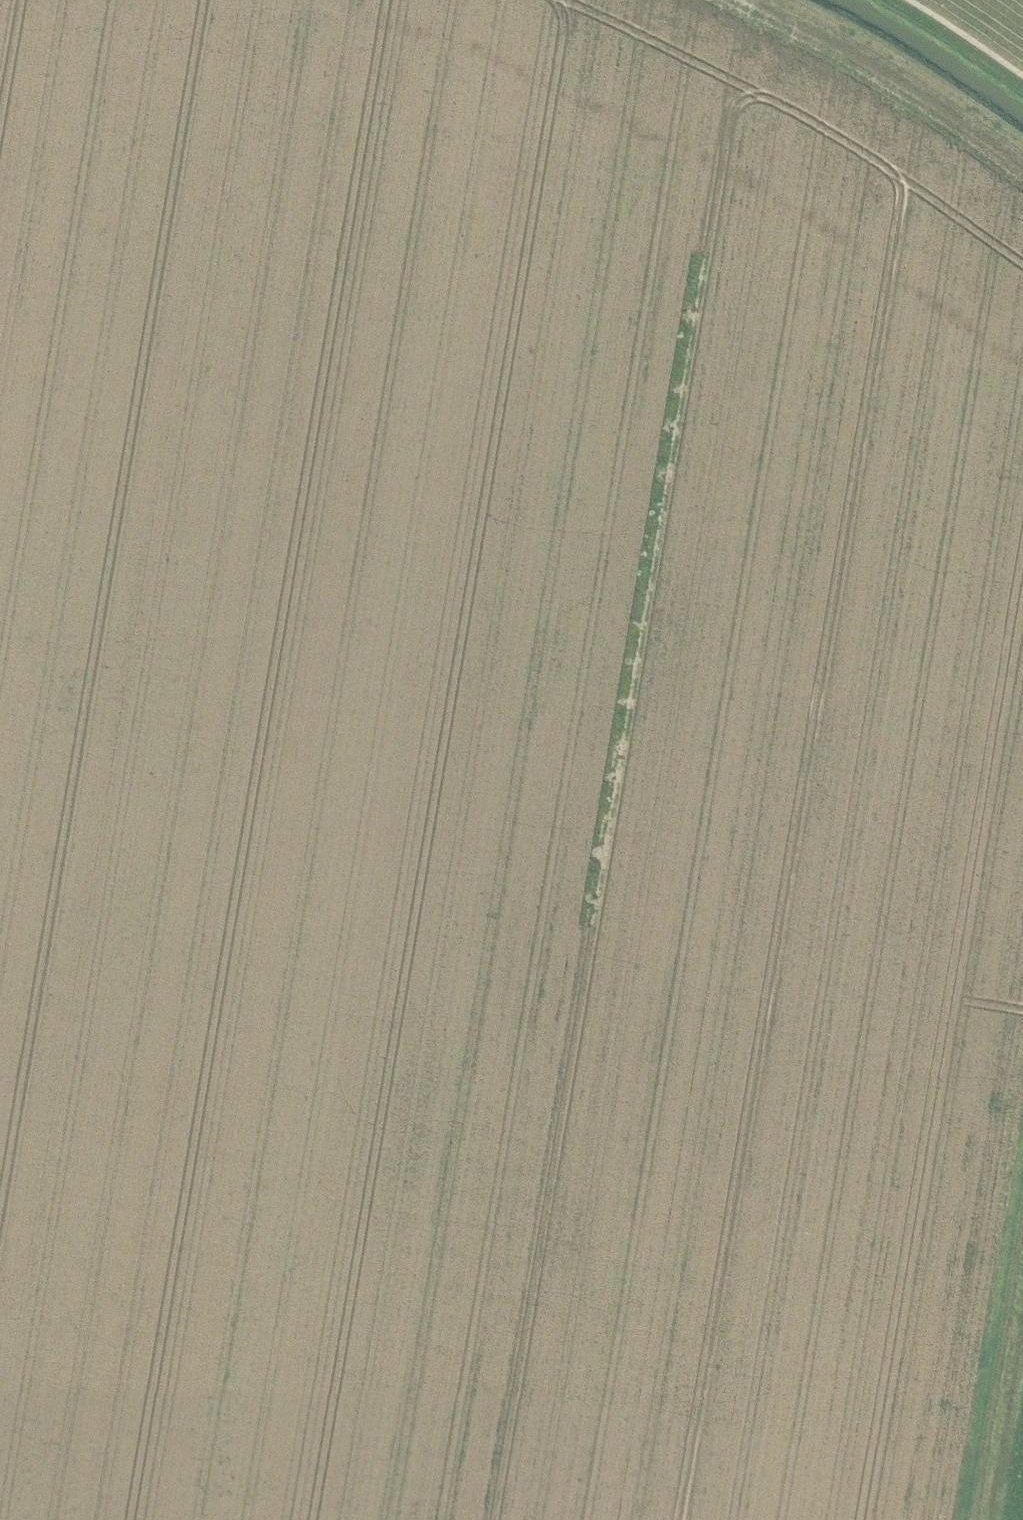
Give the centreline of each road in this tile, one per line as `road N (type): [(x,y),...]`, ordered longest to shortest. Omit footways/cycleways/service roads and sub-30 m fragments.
road 1 (track): [(966,1519),(1022,1178)]
road 2 (track): [(791,0),(1022,142)]

